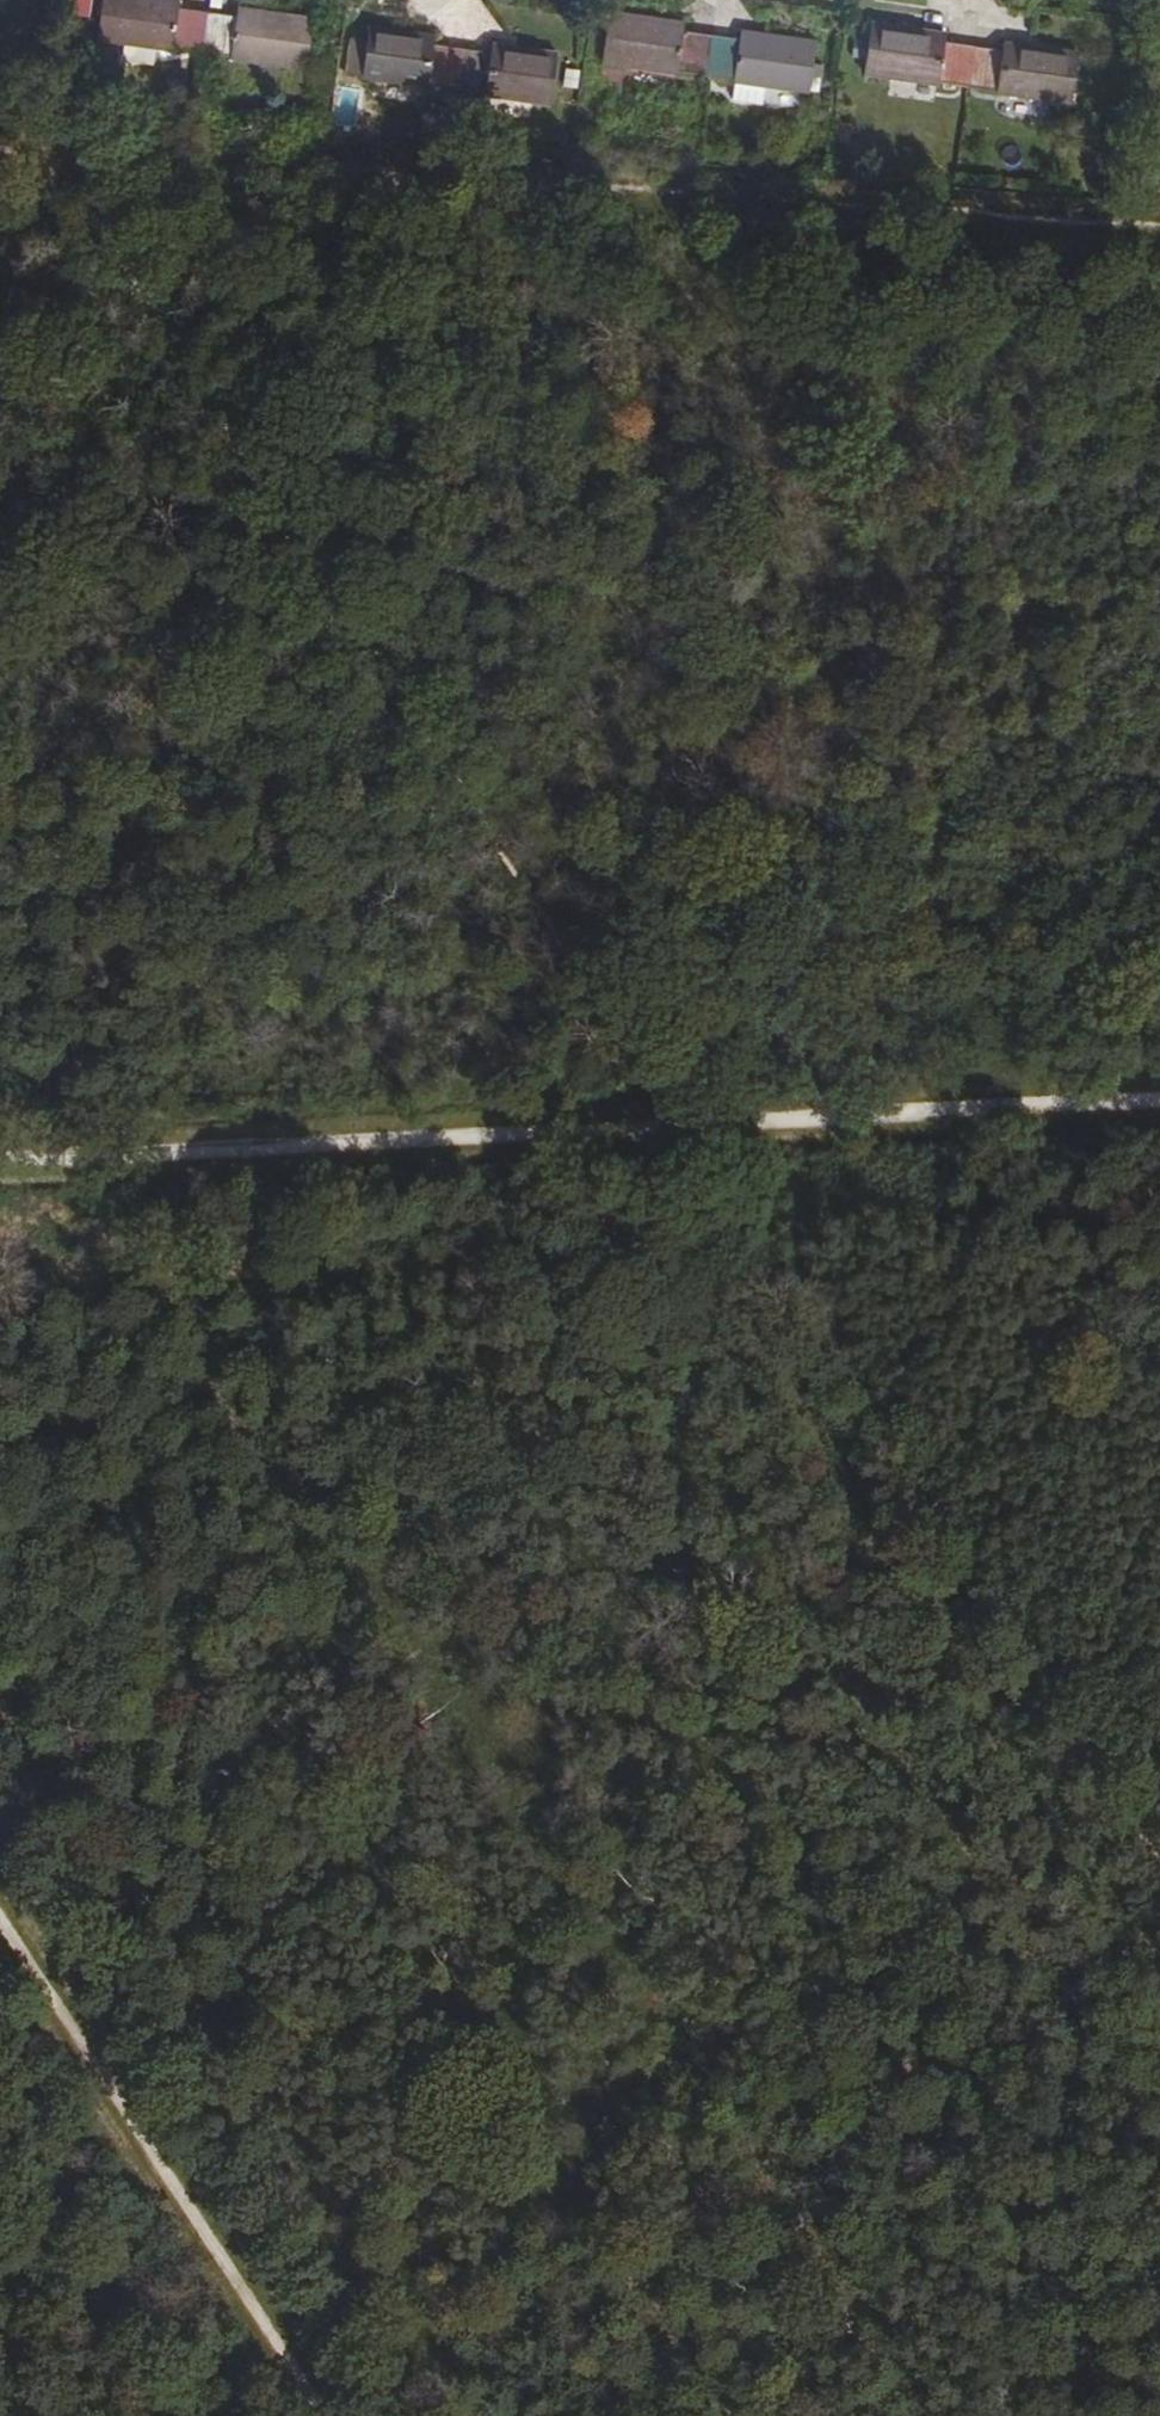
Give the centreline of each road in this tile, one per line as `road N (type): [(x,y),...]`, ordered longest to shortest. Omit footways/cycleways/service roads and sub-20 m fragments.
road 1 (track): [(0,1157),(681,1124)]
road 2 (track): [(317,2415),(0,1918)]
road 3 (track): [(0,290),(83,148)]

